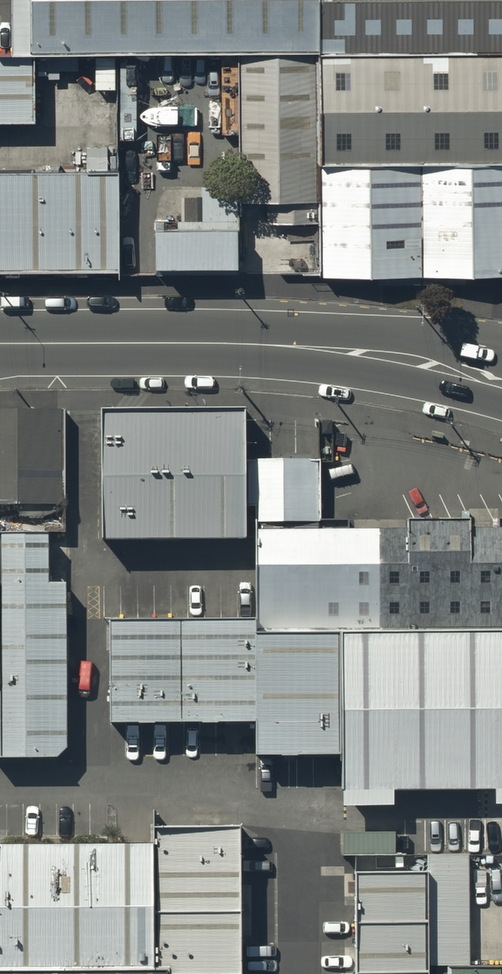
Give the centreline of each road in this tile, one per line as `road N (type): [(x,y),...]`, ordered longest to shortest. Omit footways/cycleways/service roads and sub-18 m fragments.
road 1 (tertiary): [(0,343),(290,346)]
road 2 (tertiary): [(290,346),(501,388)]
road 3 (primary): [(290,346),(441,330),(501,337)]

